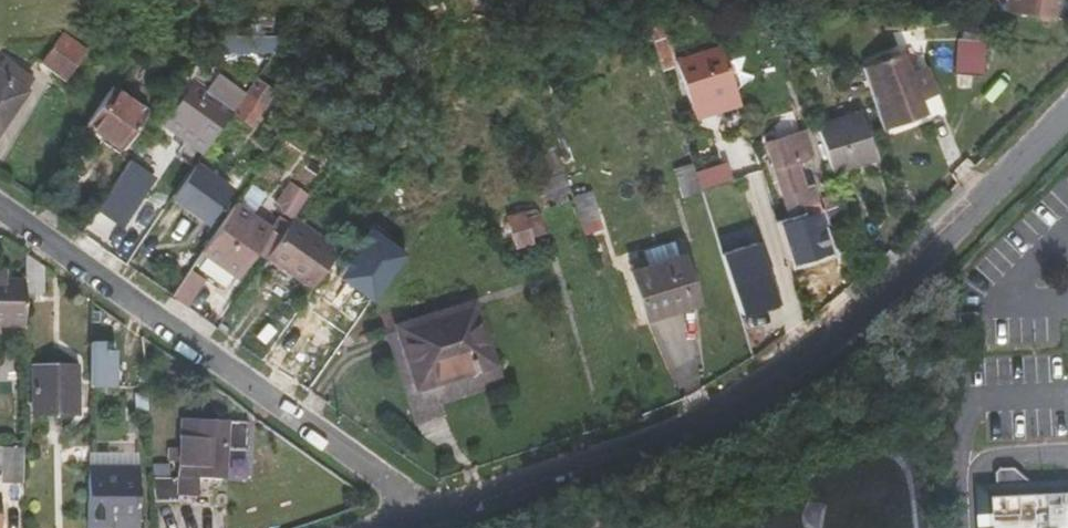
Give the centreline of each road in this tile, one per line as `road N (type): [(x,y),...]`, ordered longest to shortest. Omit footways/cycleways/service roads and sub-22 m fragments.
road 1 (residential): [(1067,115),(860,316),(787,369),(680,434),(438,512)]
road 2 (residential): [(0,190),(438,512)]

